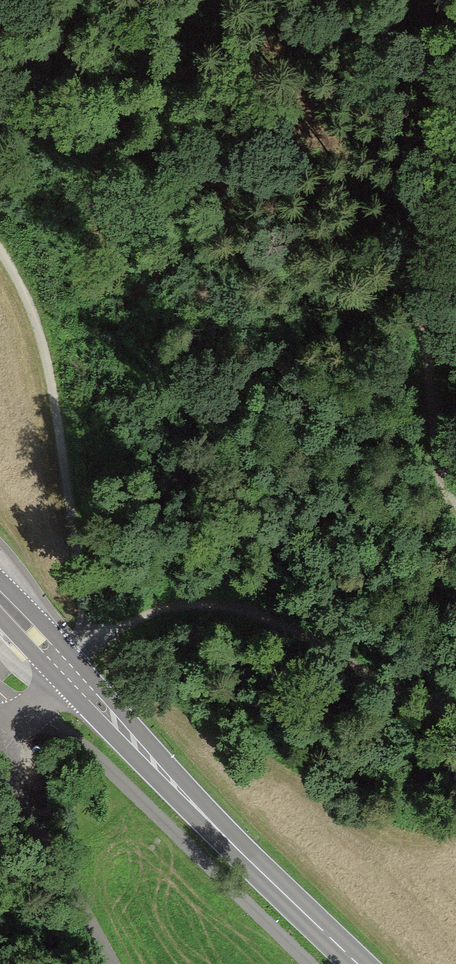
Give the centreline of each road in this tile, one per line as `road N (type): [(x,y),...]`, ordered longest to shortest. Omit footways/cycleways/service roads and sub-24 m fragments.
road 1 (track): [(0,691),(313,963)]
road 2 (secondary): [(70,673),(358,963)]
road 3 (track): [(455,498),(440,440),(430,228),(433,155),(455,111)]
road 4 (track): [(96,630),(171,609),(249,607),(391,693),(455,712)]
road 5 (track): [(0,277),(64,420),(96,630)]
road 6 (residential): [(0,744),(14,791),(112,963)]
road 7 (track): [(355,0),(455,112)]

